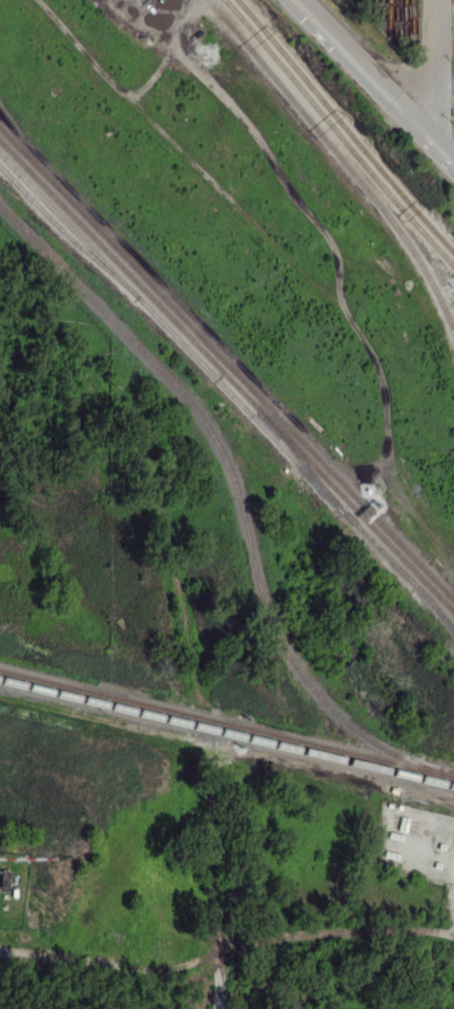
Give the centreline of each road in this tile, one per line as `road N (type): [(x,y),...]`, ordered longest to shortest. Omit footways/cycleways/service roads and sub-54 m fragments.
road 1 (secondary): [(297,0),(429,137)]

